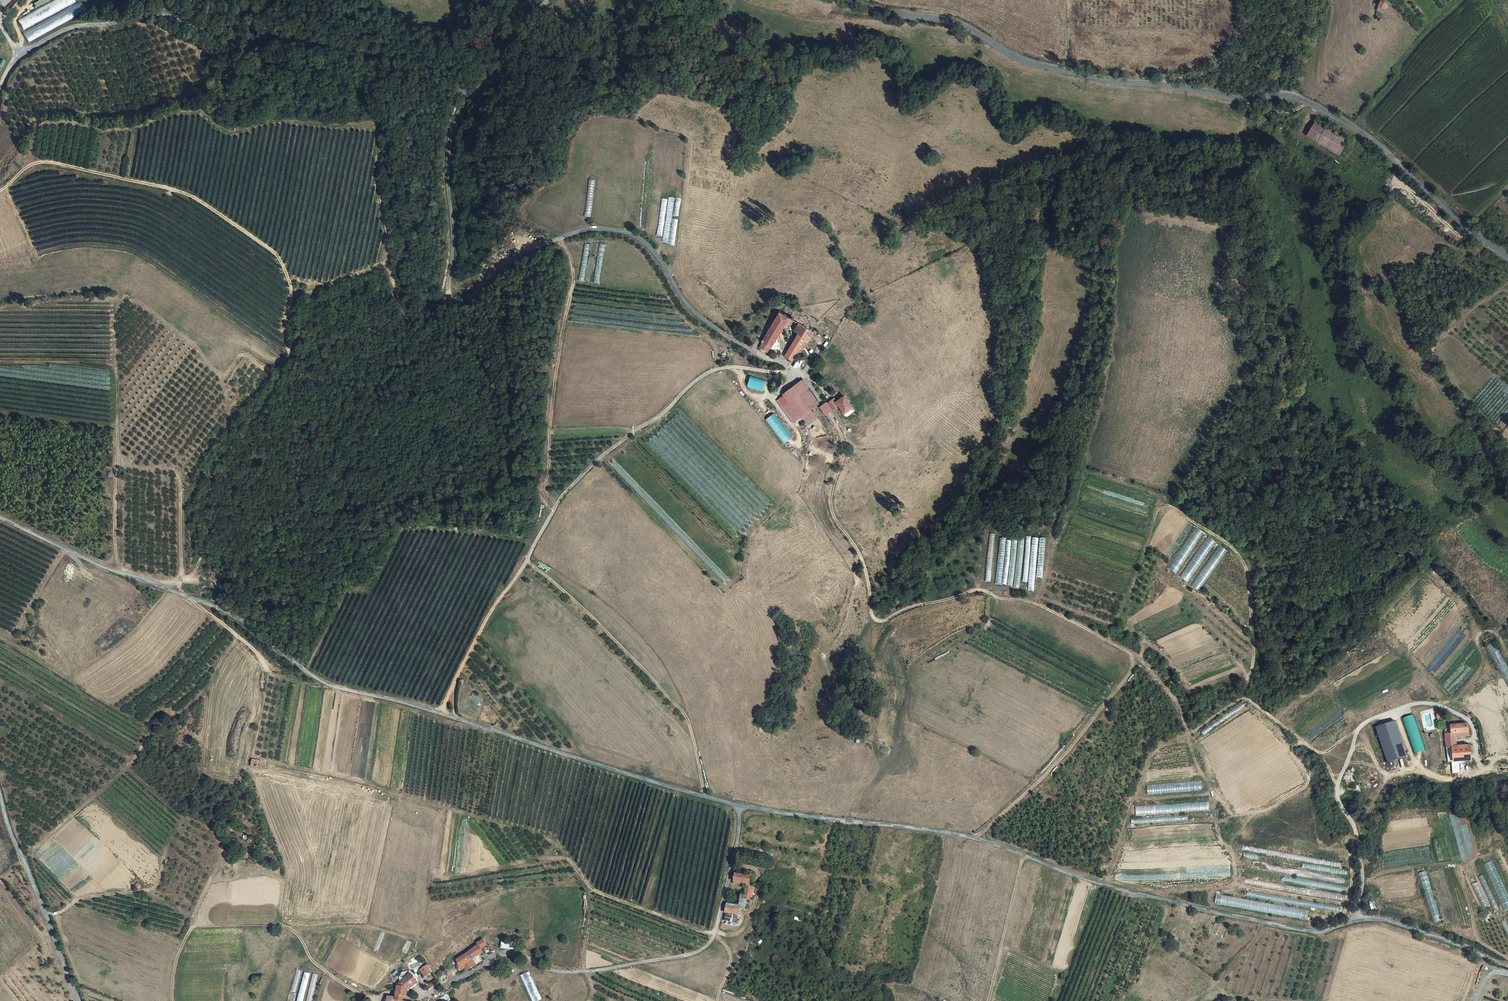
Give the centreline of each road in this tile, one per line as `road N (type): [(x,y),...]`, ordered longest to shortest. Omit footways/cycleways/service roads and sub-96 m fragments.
road 1 (unclassified): [(0,516),(238,619),(335,688),(440,712),(739,807)]
road 2 (track): [(974,838),(1068,749),(1132,669),(1131,653),(1030,601),(984,591),(882,621),(873,617),(862,558),(832,508),(845,447),(805,376),(795,372)]
road 3 (unclassified): [(739,807),(974,838),(1104,884),(1305,931),(1392,921),(1507,965)]
road 4 (tertiary): [(1507,259),(1378,146),(1299,99),(1245,99),(1036,66),(951,21),(850,0)]
road 5 (unclassified): [(795,372),(688,308),(657,254),(628,234),(595,229),(559,240),(514,261),(471,298),(447,300),(450,132),(469,95)]
road 6 (track): [(1133,660),(1171,694),(1189,733),(1245,699),(1254,651),(1245,566),(1230,547),(1168,506),(1156,514),(1123,609),(1141,658)]
road 7 (track): [(440,712),(563,494),(598,459),(707,374),(795,372)]
road 8 (unclassified): [(469,95),(354,52),(280,35),(237,48),(155,12),(63,30),(19,55),(0,87)]
road 9 (unclassified): [(739,807),(736,851),(706,947),(579,972),(510,953),(457,979)]
road 10 (track): [(1356,833),(1345,911),(1306,922),(1270,918),(1213,905),(1214,890),(1235,876),(1218,830),(1234,814)]
road 11 (track): [(113,570),(114,367),(0,362)]
road 12 (track): [(527,562),(685,713),(706,798)]
road 13 (track): [(558,503),(546,488),(574,278),(559,240)]
road 14 (track): [(0,191),(30,166),(58,163),(178,191),(226,218)]
road 15 (track): [(268,399),(321,420),(394,358),(412,324),(447,300)]
road 16 (track): [(1306,743),(1293,749),(1308,775),(1305,788),(1240,814),(1202,774),(1189,733)]
road 17 (track): [(1160,507),(1153,493),(1089,473),(1036,603)]
road 18 (track): [(174,591),(196,569),(210,535),(214,471),(268,399)]
road 19 (track): [(1507,655),(1498,635),(1483,632),(1477,677),(1452,700),(1434,704),(1474,710),(1507,741)]
road 20 (unclassified): [(0,797),(79,1000)]
road 21 (track): [(268,399),(288,357),(292,290),(275,253),(226,218)]
road 22 (track): [(1363,881),(1455,863),(1479,938),(1507,958)]
road 23 (track): [(1104,884),(1152,753),(1189,733)]
road 24 (track): [(179,580),(177,473),(138,468),(117,454)]
road 25 (track): [(46,915),(81,898),(155,889),(173,837)]
road 26 (track): [(192,598),(245,638),(264,670),(325,682)]
road 27 (track): [(1481,634),(1429,563),(1436,540),(1469,512)]
road 28 (track): [(989,1000),(1028,856)]
road 29 (track): [(1478,761),(1477,772),(1465,778),(1431,774),(1416,765),(1395,710)]
road 30 (track): [(1241,0),(1245,39),(1221,66),(1166,85)]
road 31 (track): [(1338,787),(1312,749),(1245,699)]
road 32 (unclassified): [(469,95),(486,89),(506,45),(550,0)]
road 33 (track): [(1142,643),(1158,649),(1195,690),(1249,677)]

